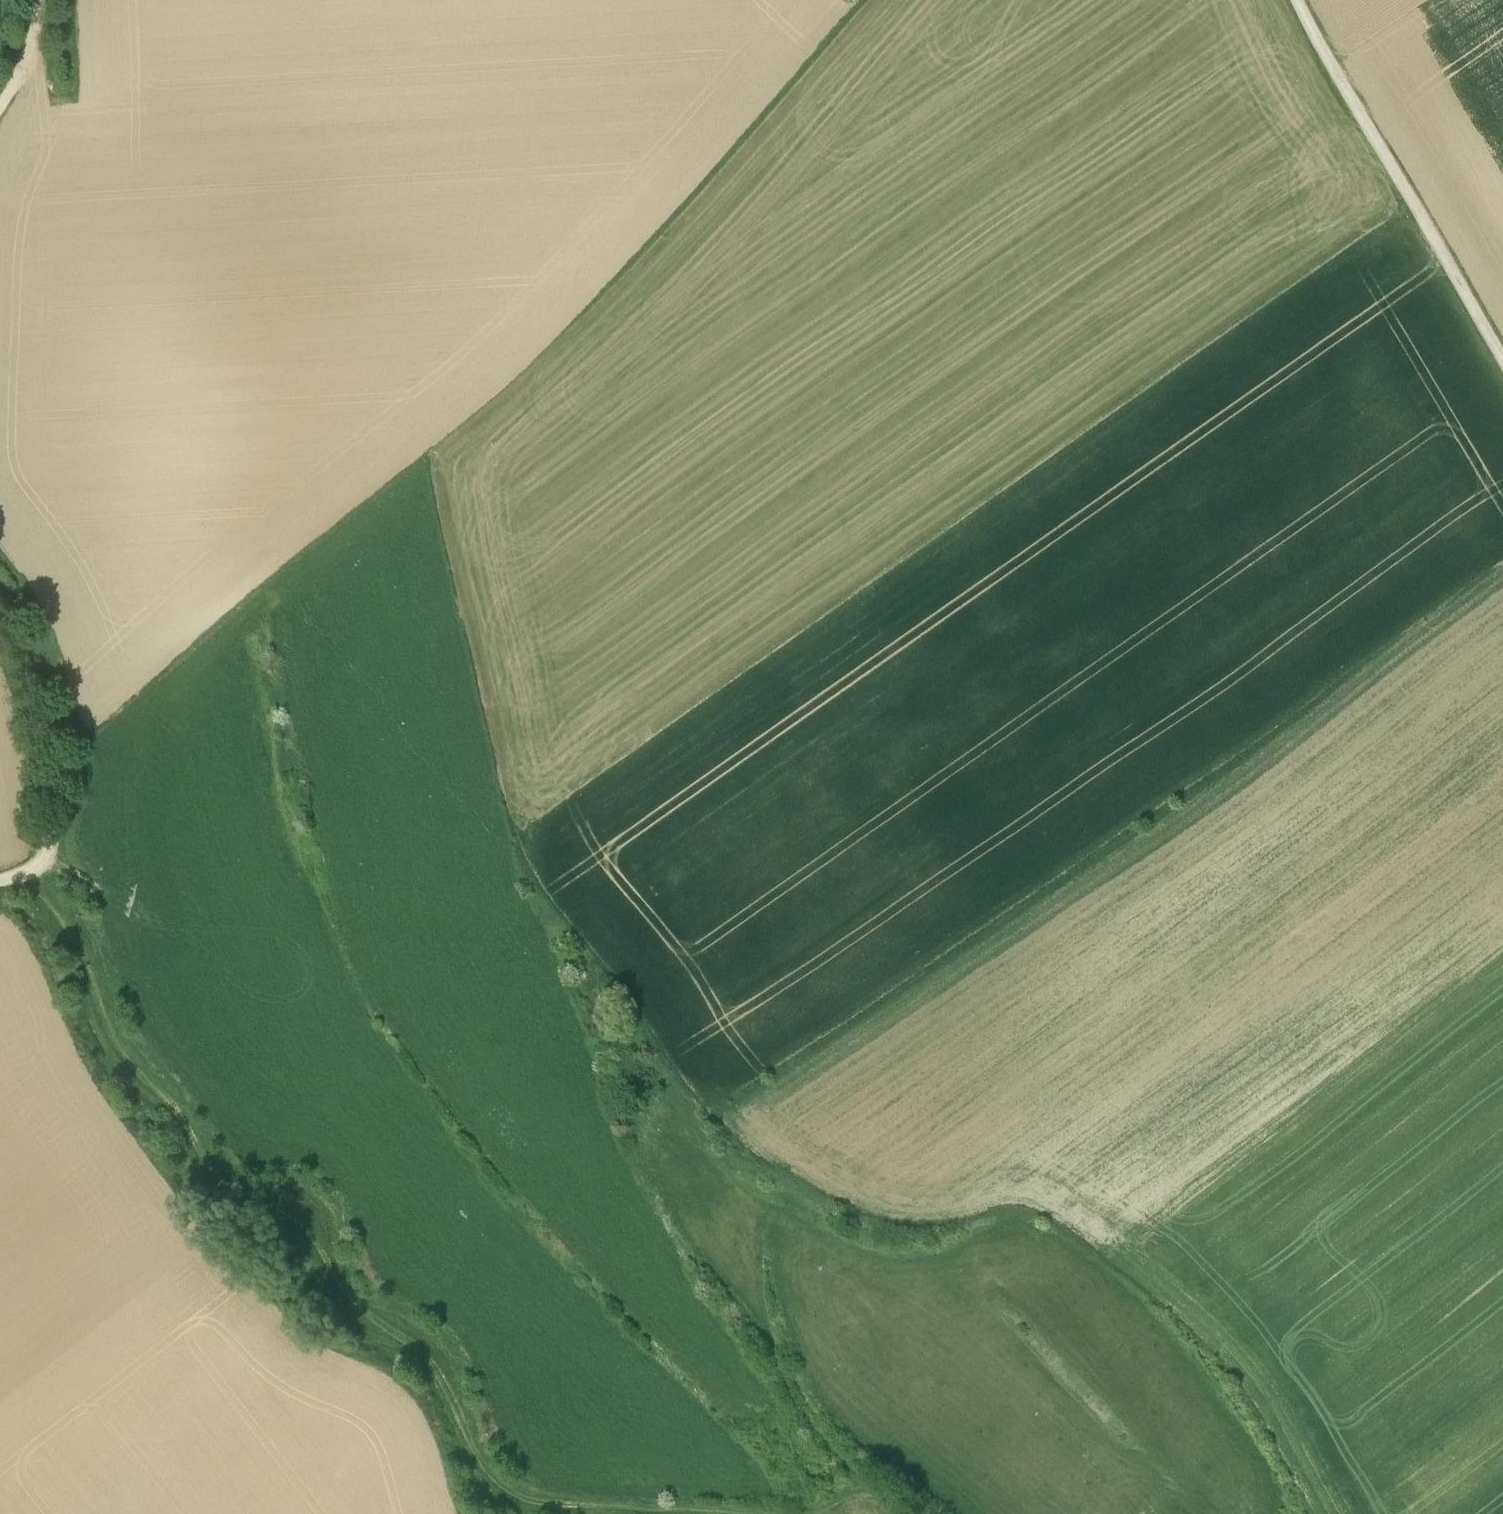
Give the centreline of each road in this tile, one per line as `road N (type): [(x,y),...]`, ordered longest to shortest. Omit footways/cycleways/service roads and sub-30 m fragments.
road 1 (unclassified): [(1502,354),(1298,0)]
road 2 (track): [(879,1496),(802,1409),(778,1364),(755,1300),(769,1219)]
road 3 (track): [(12,876),(48,855),(52,786),(36,687),(0,606)]

